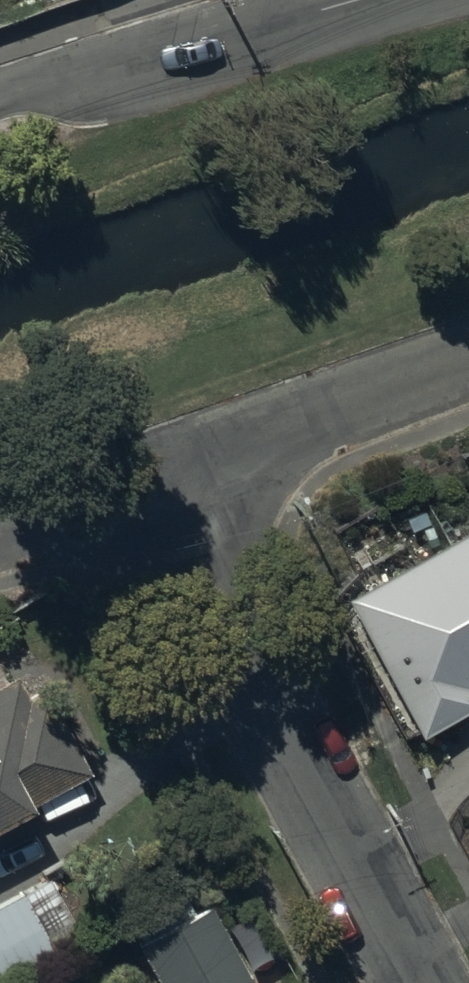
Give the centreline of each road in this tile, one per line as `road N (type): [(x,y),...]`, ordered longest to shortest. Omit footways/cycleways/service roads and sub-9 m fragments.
road 1 (residential): [(138,478),(415,982)]
road 2 (residential): [(367,0),(137,74),(29,83),(0,94)]
road 3 (unclassified): [(468,358),(138,478)]
road 4 (unclassified): [(138,478),(0,517)]

